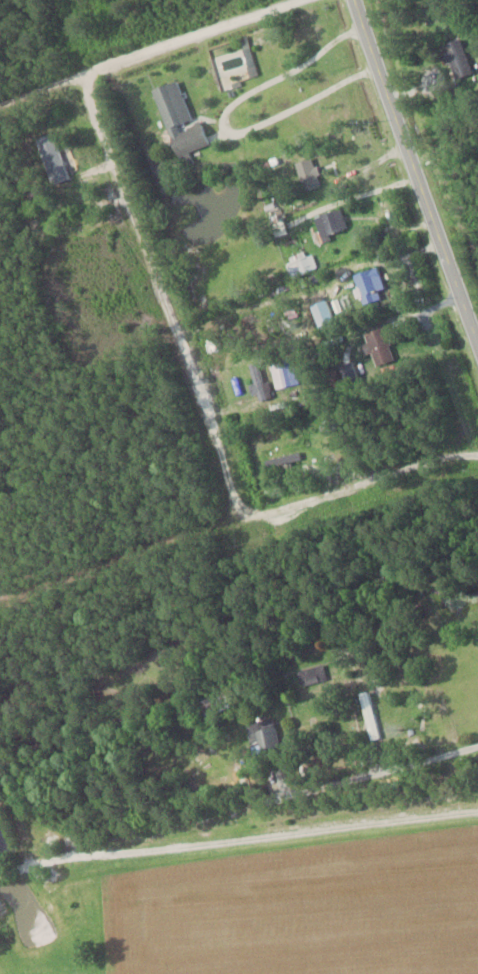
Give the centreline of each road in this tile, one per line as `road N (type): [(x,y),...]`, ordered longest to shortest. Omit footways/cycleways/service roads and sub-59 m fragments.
road 1 (residential): [(477,441),(252,524),(87,73)]
road 2 (residential): [(477,787),(51,888)]
road 3 (tertiary): [(477,345),(353,0)]
road 4 (residential): [(280,0),(0,105)]

